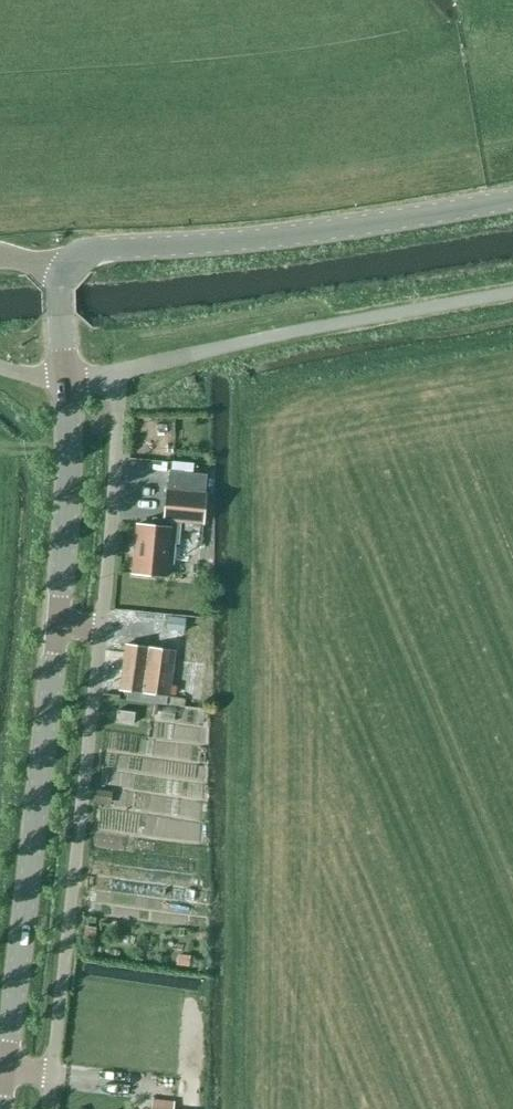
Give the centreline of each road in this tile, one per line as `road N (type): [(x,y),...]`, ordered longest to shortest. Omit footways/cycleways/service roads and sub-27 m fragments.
road 1 (tertiary): [(60,270),(96,249),(228,241),(512,198)]
road 2 (tertiary): [(9,1072),(56,624)]
road 3 (residential): [(99,628),(50,1075)]
road 4 (tertiary): [(56,624),(67,484),(60,270)]
road 5 (residential): [(115,374),(99,628)]

